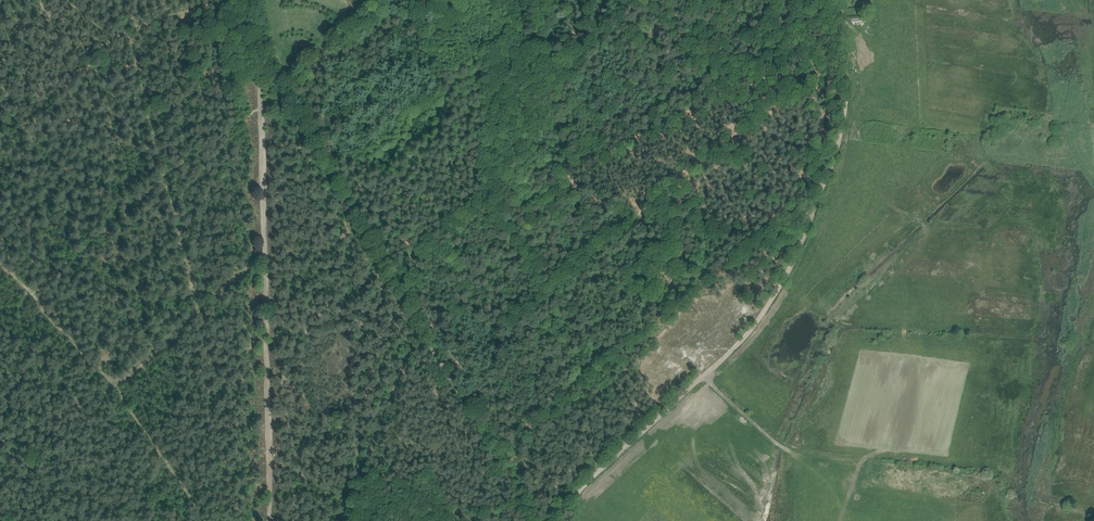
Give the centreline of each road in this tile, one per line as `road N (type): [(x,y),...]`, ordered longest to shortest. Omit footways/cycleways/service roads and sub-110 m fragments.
road 1 (track): [(551,520),(740,343),(792,265),(845,116),(840,0)]
road 2 (track): [(259,49),(268,520)]
road 3 (track): [(343,520),(423,333),(532,520)]
road 4 (track): [(423,333),(326,165)]
road 5 (track): [(326,165),(259,49)]

